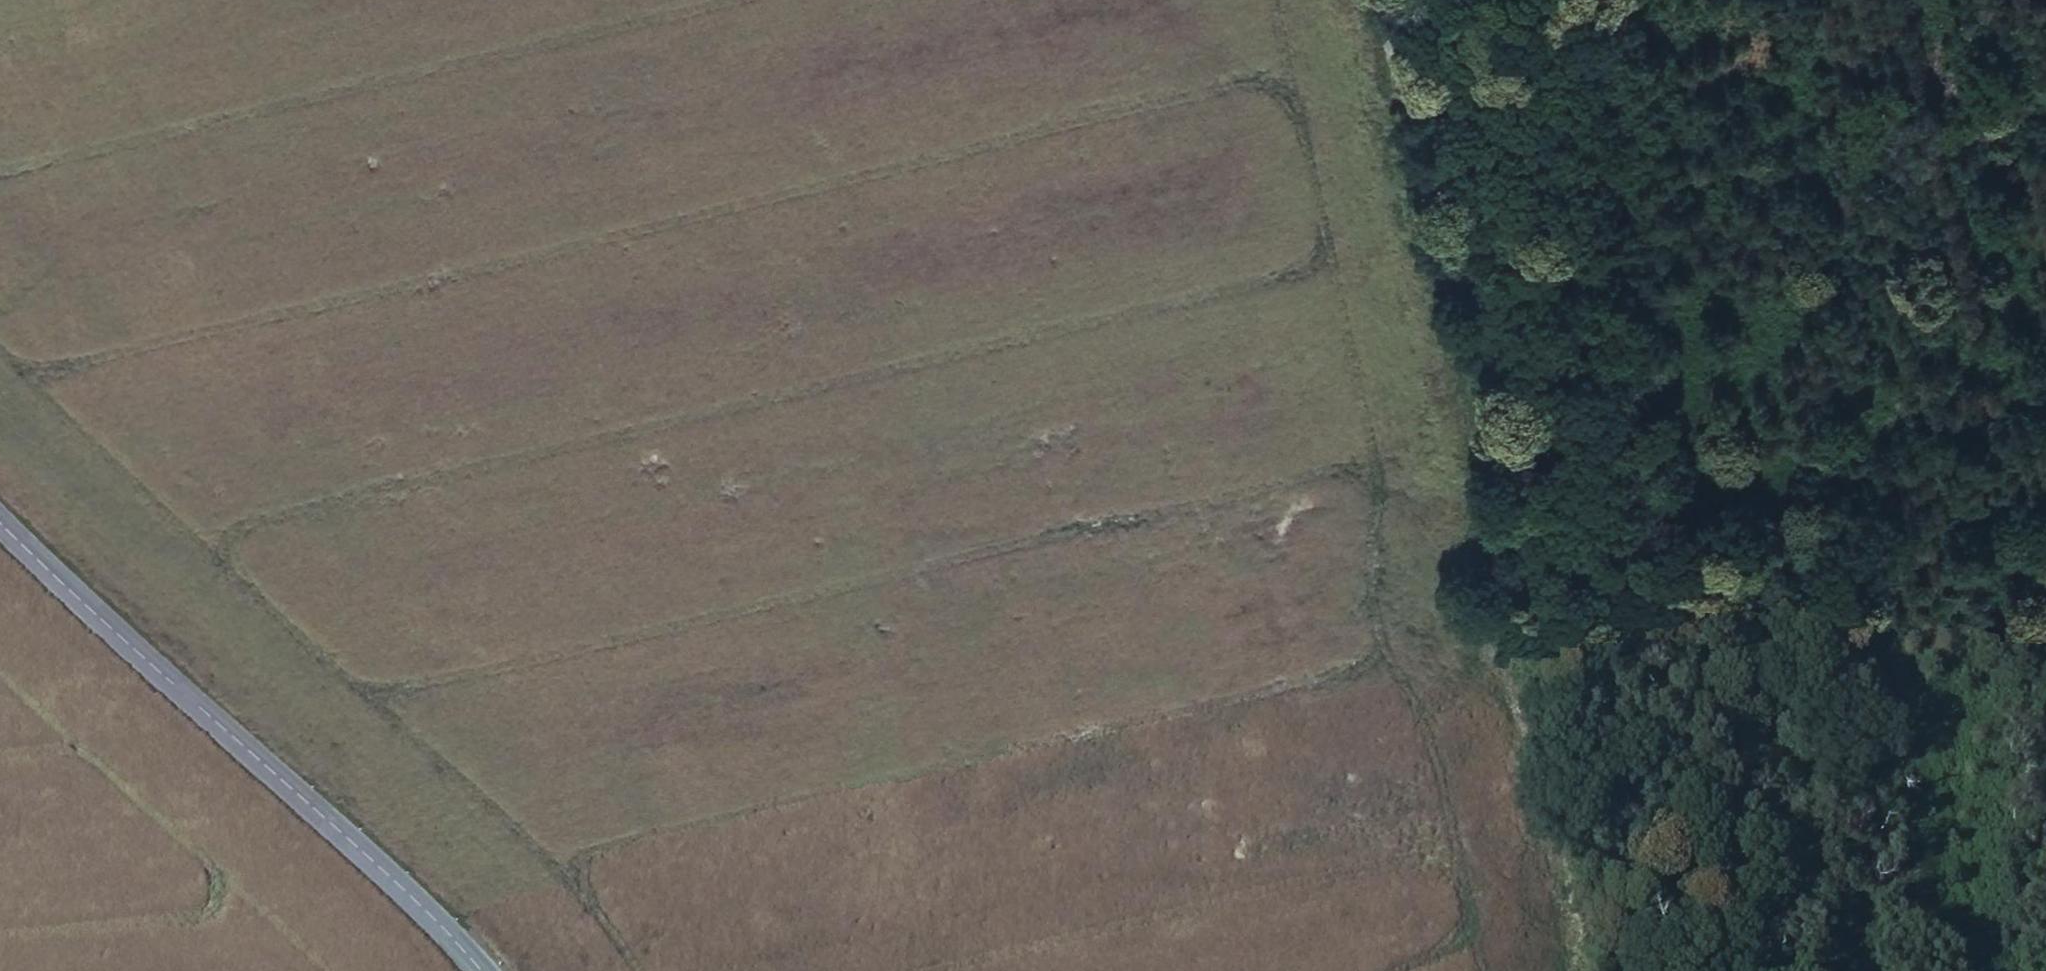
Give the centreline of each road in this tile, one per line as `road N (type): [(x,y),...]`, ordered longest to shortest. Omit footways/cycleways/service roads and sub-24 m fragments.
road 1 (tertiary): [(474,970),(407,897),(0,522)]

